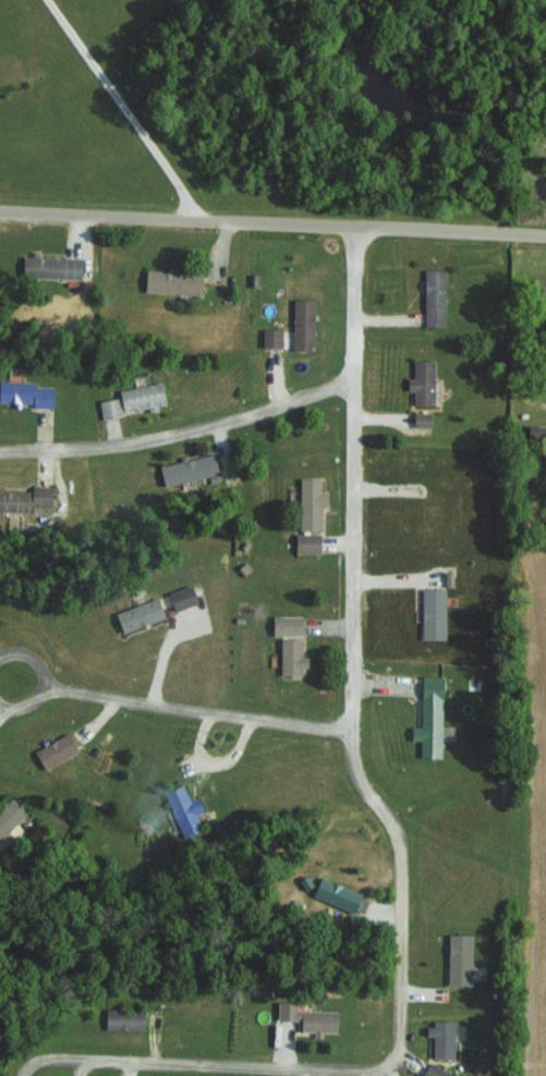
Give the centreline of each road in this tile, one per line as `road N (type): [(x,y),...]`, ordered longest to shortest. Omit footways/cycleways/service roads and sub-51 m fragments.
road 1 (residential): [(366,228),(355,735),(362,772),(398,821),(403,844),(402,1052),(384,1069),(86,1062)]
road 2 (residential): [(545,233),(0,209)]
road 3 (residential): [(366,386),(153,440),(0,450)]
road 4 (residential): [(355,727),(62,687),(8,705)]

